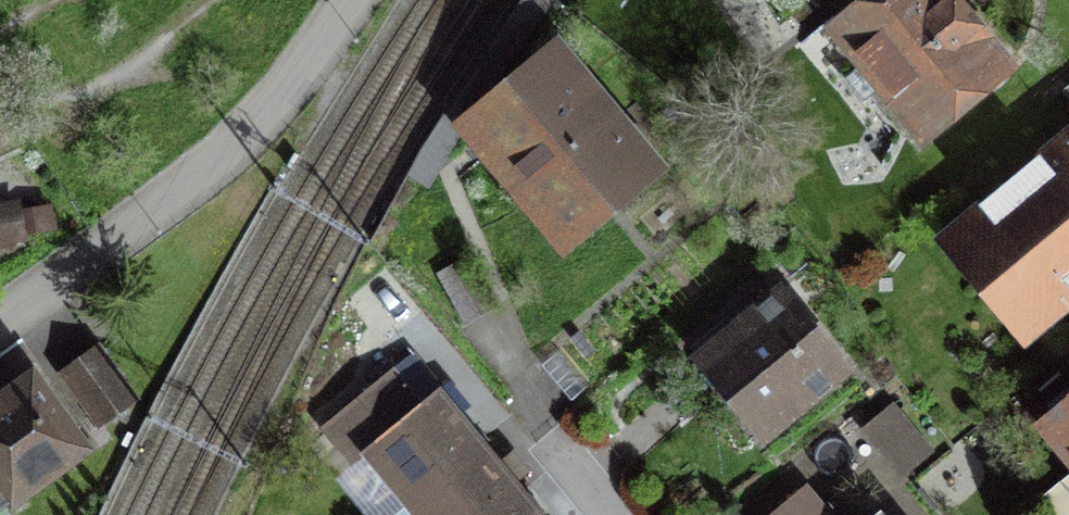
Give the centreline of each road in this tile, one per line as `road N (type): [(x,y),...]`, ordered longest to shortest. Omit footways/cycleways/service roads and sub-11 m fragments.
road 1 (residential): [(349,0),(253,128),(0,325)]

